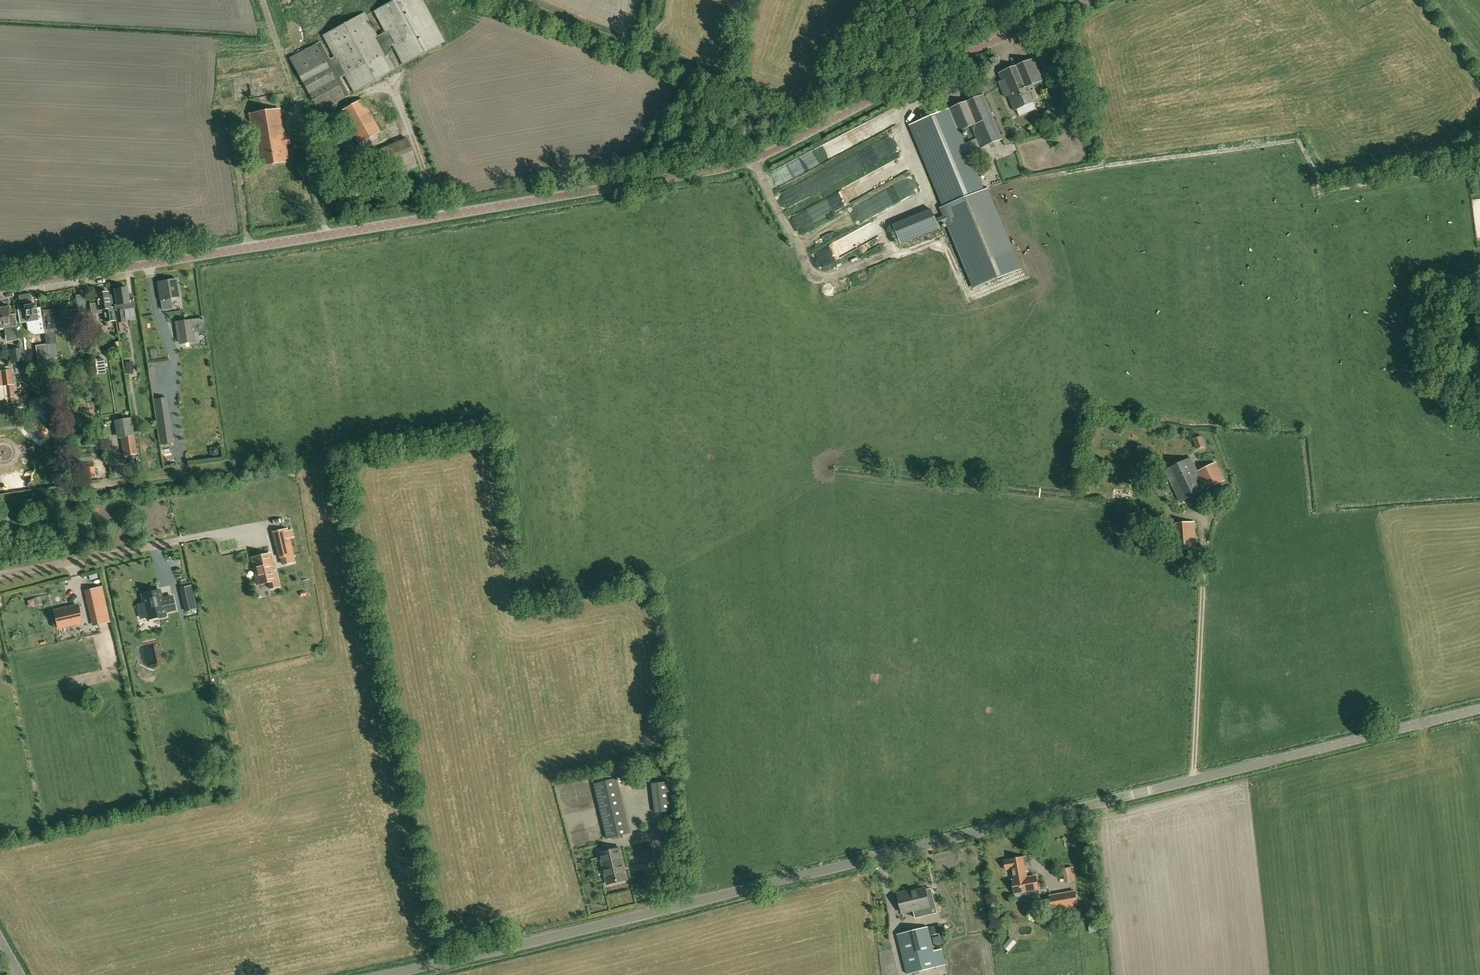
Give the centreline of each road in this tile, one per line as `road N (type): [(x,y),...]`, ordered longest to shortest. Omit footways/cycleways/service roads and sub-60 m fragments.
road 1 (unclassified): [(0,289),(733,168),(1091,0)]
road 2 (unclassified): [(394,974),(1479,711)]
road 3 (track): [(521,0),(730,80)]

